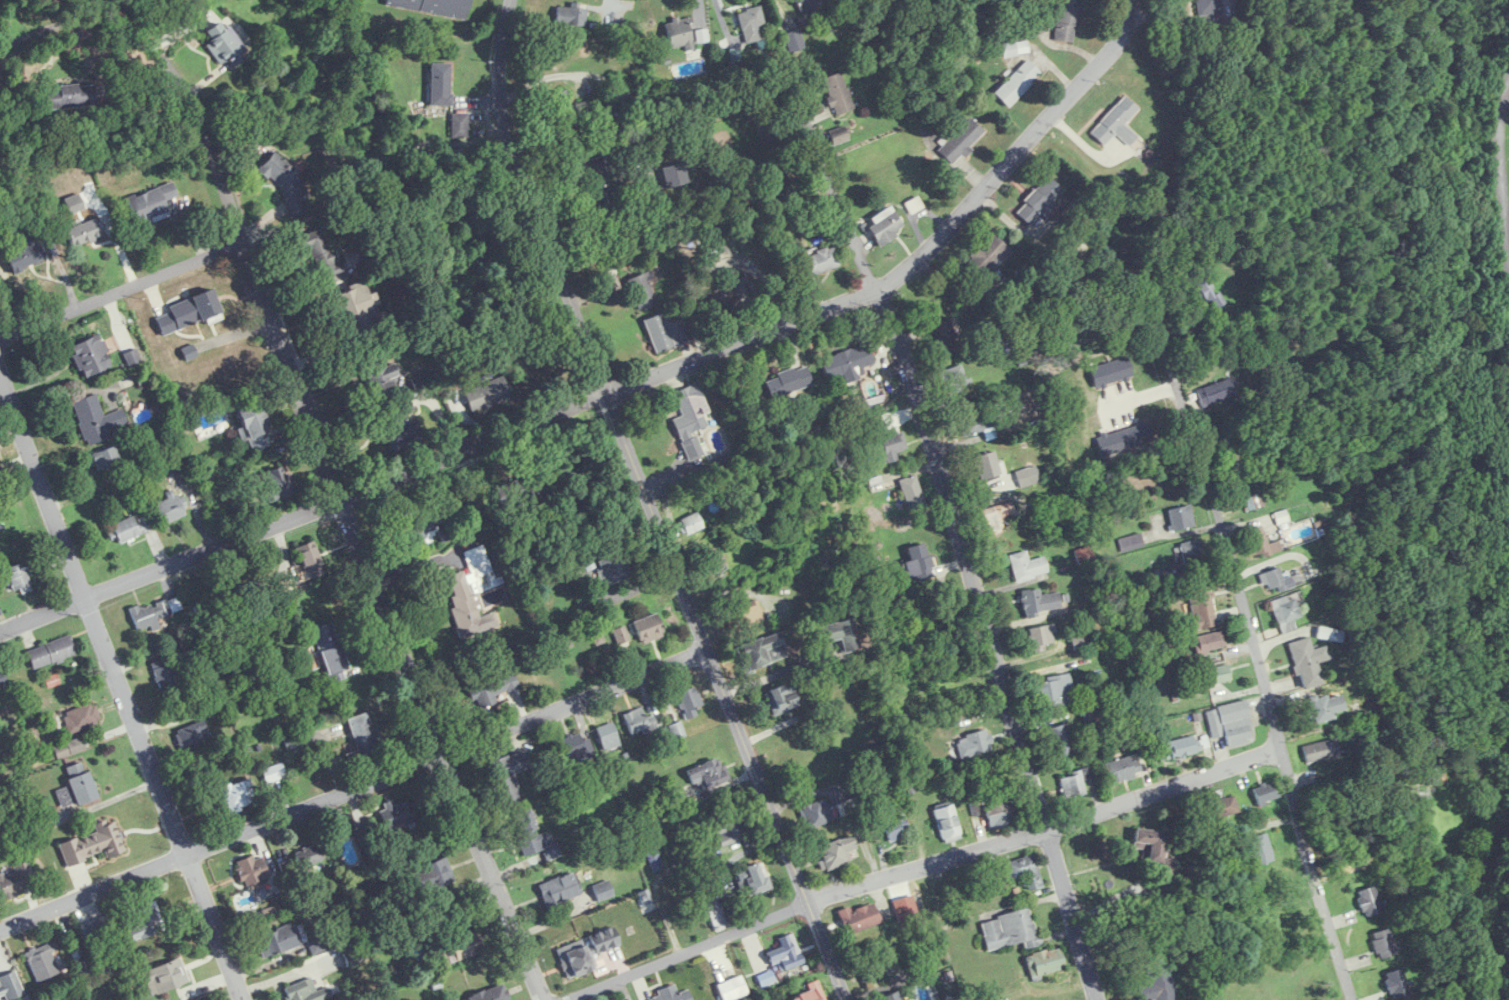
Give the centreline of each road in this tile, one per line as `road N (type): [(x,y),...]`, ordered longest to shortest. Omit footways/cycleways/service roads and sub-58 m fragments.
road 1 (residential): [(555,999),(243,242),(187,86)]
road 2 (residential): [(0,928),(712,647)]
road 3 (residential): [(567,999),(804,901),(1285,747)]
road 4 (residential): [(1099,999),(917,377),(882,285)]
road 5 (residential): [(244,999),(0,364)]
road 6 (residential): [(1352,999),(1324,876),(1164,351)]
road 7 (residential): [(0,635),(611,391)]
road 8 (tertiary): [(845,999),(611,391)]
road 9 (tertiary): [(611,391),(504,119),(499,85),(513,0)]
road 10 (residential): [(882,285),(921,261),(1092,70),(1125,27),(1127,0)]
road 11 (residential): [(611,391),(874,290)]
road 12 (residential): [(243,242),(0,342)]
road 13 (residential): [(874,290),(784,67)]

